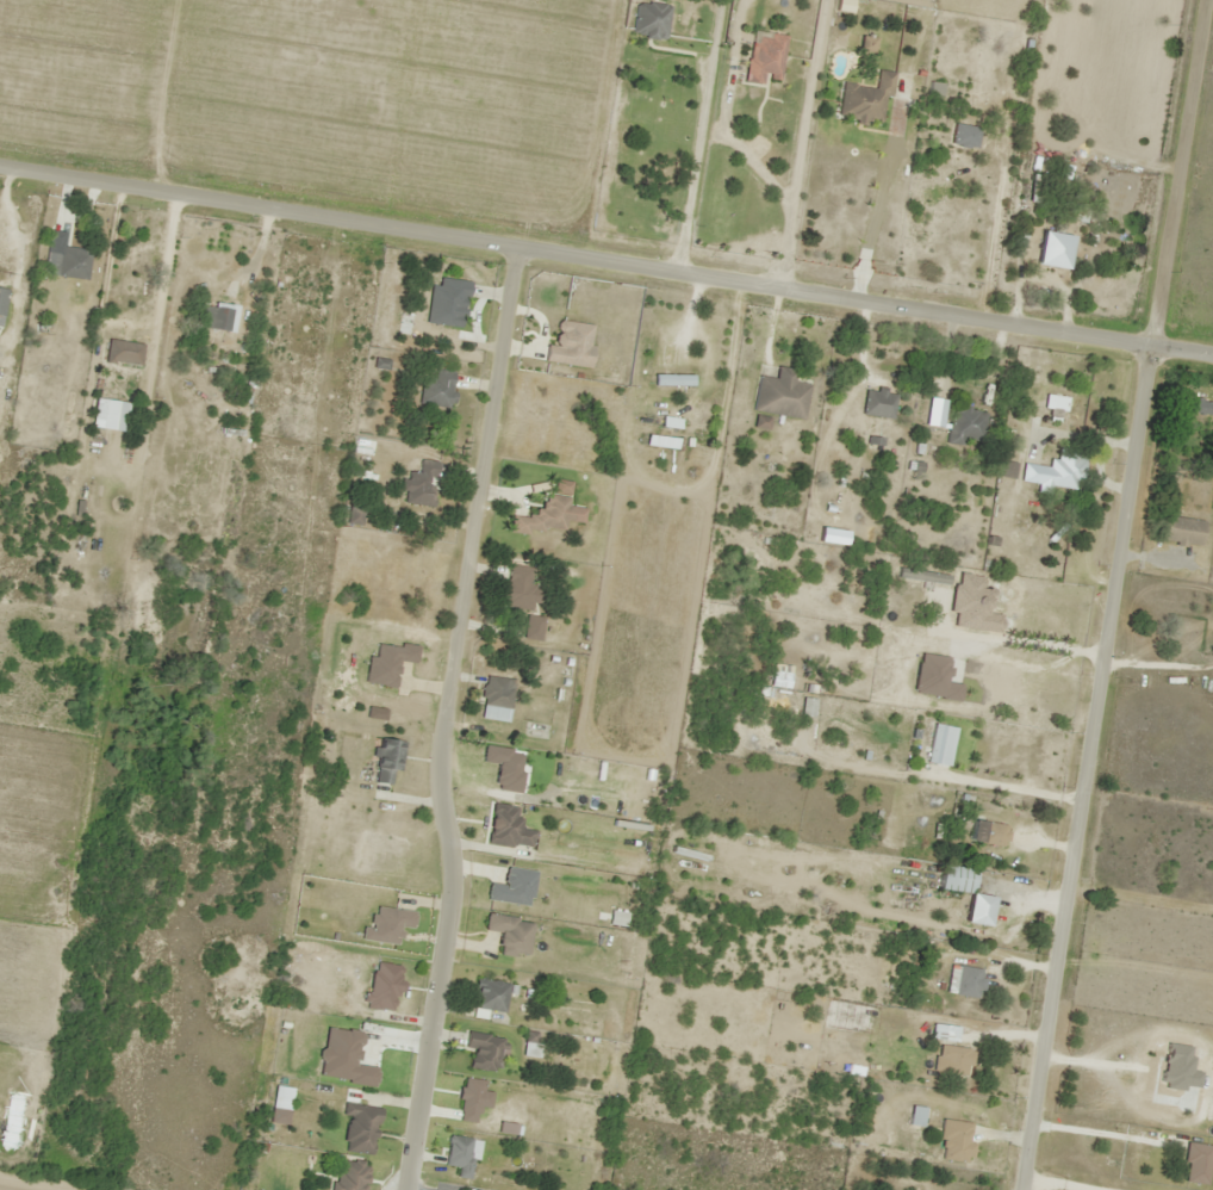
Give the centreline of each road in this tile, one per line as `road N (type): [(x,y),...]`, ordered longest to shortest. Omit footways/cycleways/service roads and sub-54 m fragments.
road 1 (residential): [(0,163),(1212,350)]
road 2 (residential): [(1038,1189),(1147,340),(1207,0)]
road 3 (residential): [(514,242),(405,954)]

